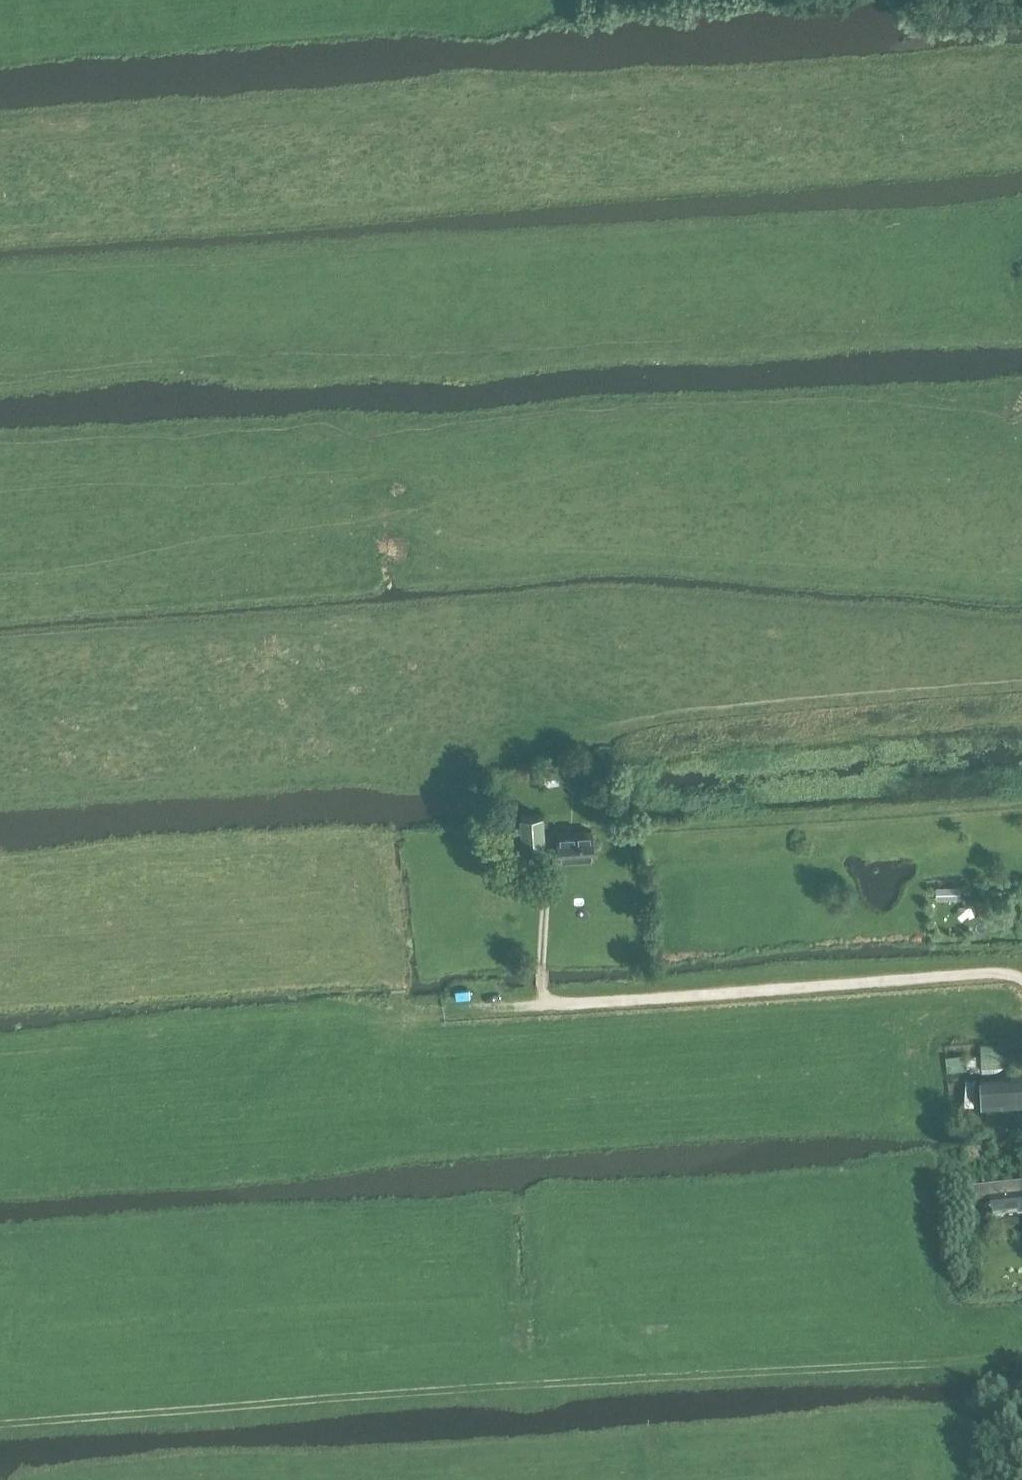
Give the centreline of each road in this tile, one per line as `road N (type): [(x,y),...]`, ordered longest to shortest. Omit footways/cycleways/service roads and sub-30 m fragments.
road 1 (track): [(1021,1353),(0,1424)]
road 2 (track): [(0,981),(258,961),(322,939),(367,939),(393,963),(400,1008),(415,1014),(550,1003)]
road 3 (track): [(541,988),(550,1003),(996,971),(1021,980)]
road 4 (track): [(1021,686),(647,719),(613,729),(601,754)]
road 5 (track): [(541,988),(549,868)]

